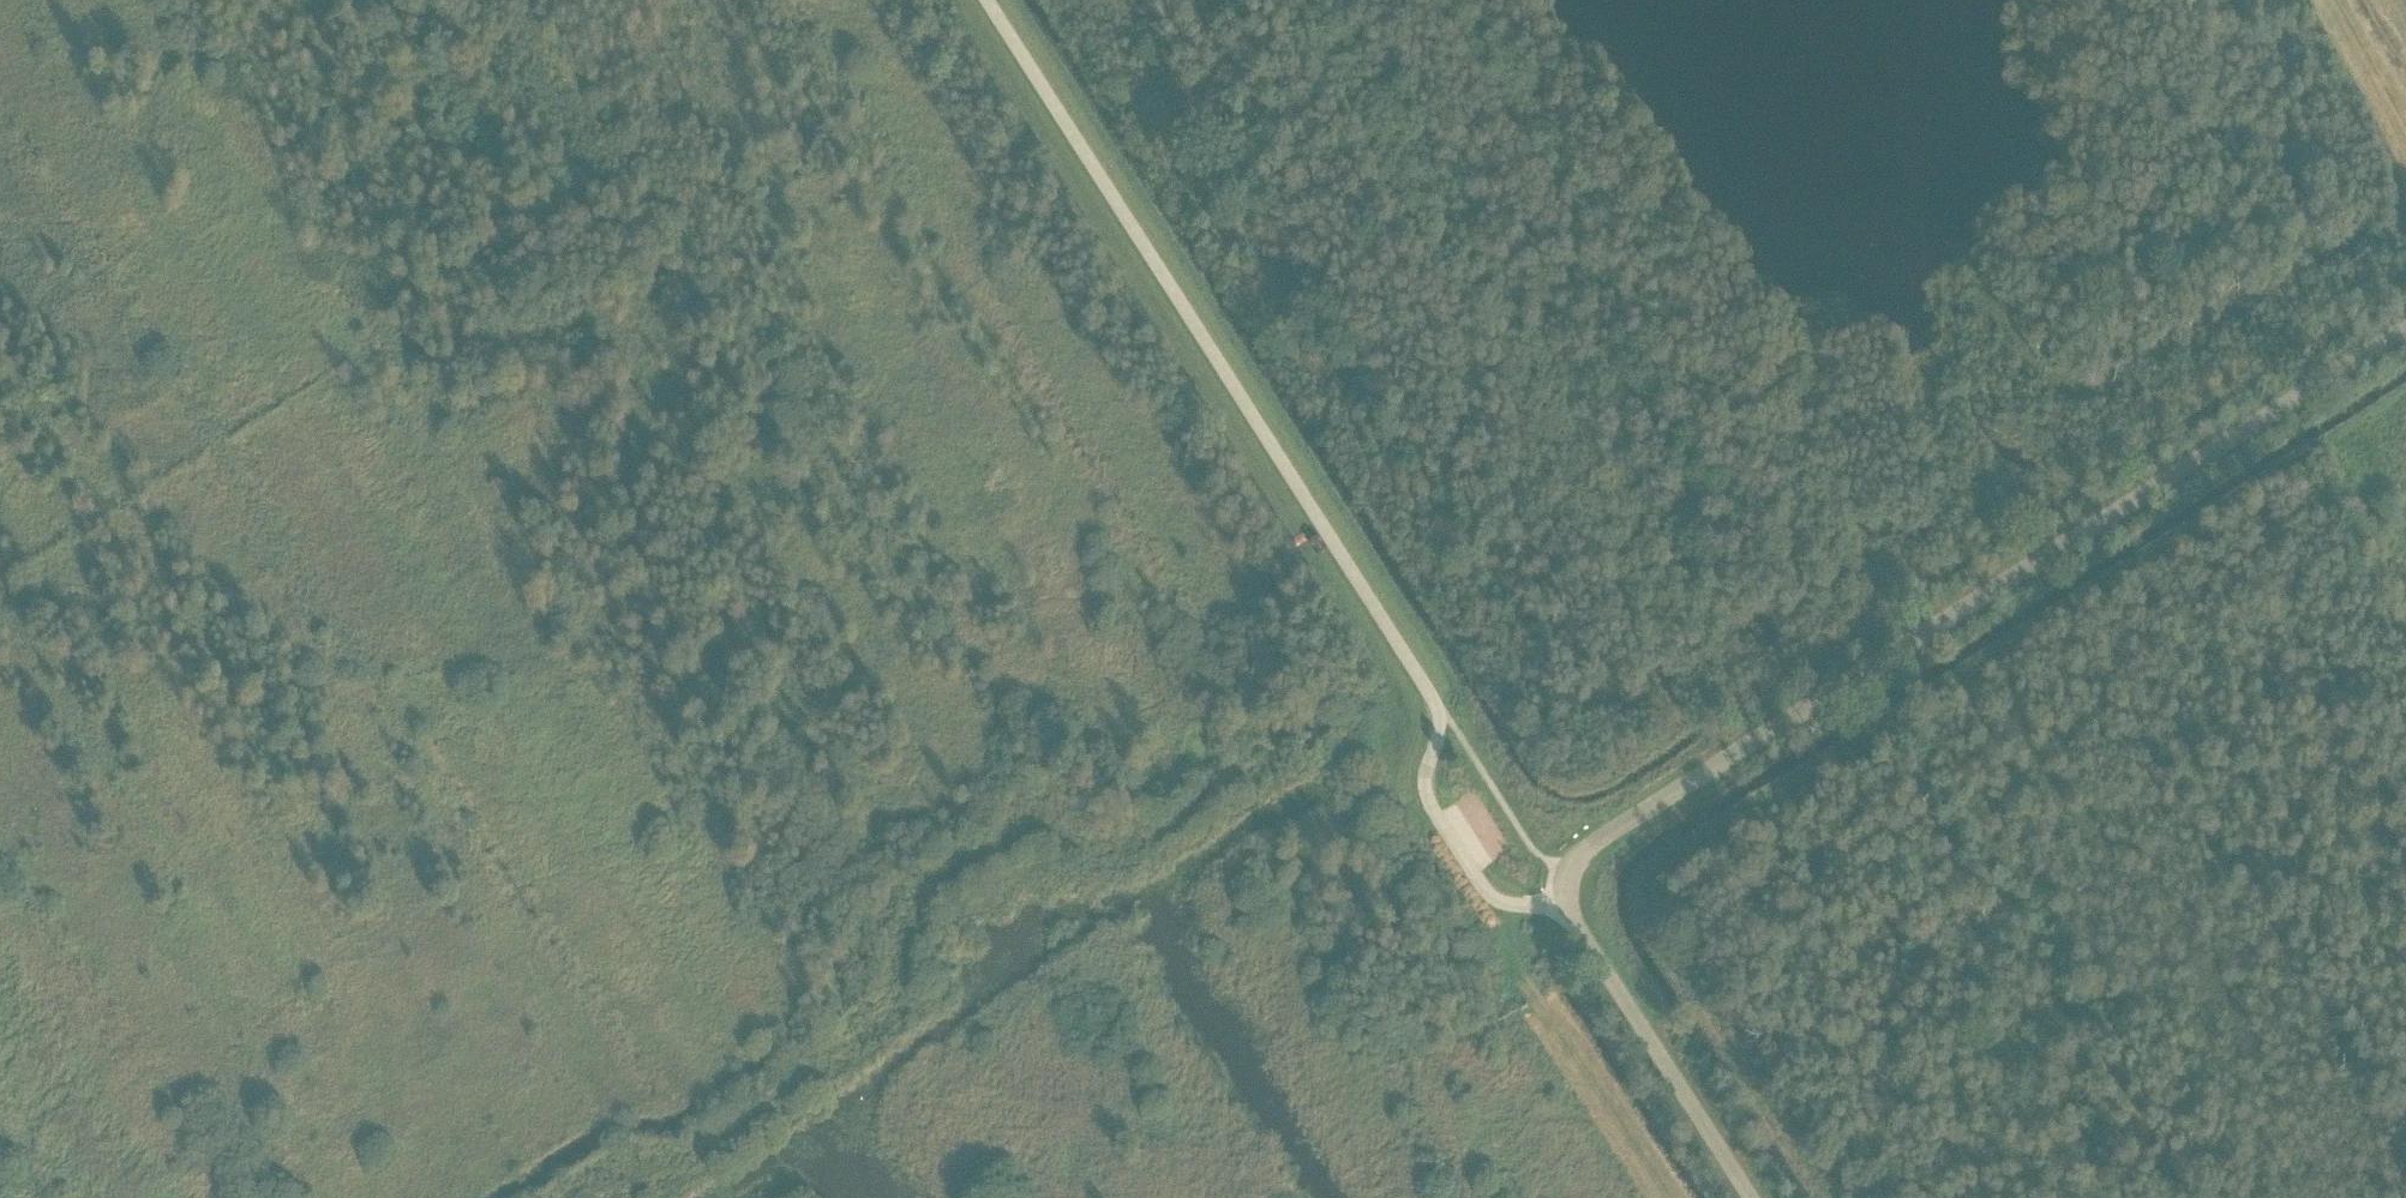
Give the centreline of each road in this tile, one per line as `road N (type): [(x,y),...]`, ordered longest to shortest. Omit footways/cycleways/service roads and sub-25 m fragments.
road 1 (unclassified): [(1563,901),(1519,908),(1487,897),(1425,791),(1440,709),(984,0)]
road 2 (unclassified): [(1563,901),(1562,882),(1584,852),(2405,329)]
road 3 (unclassified): [(1750,1197),(1563,901)]

